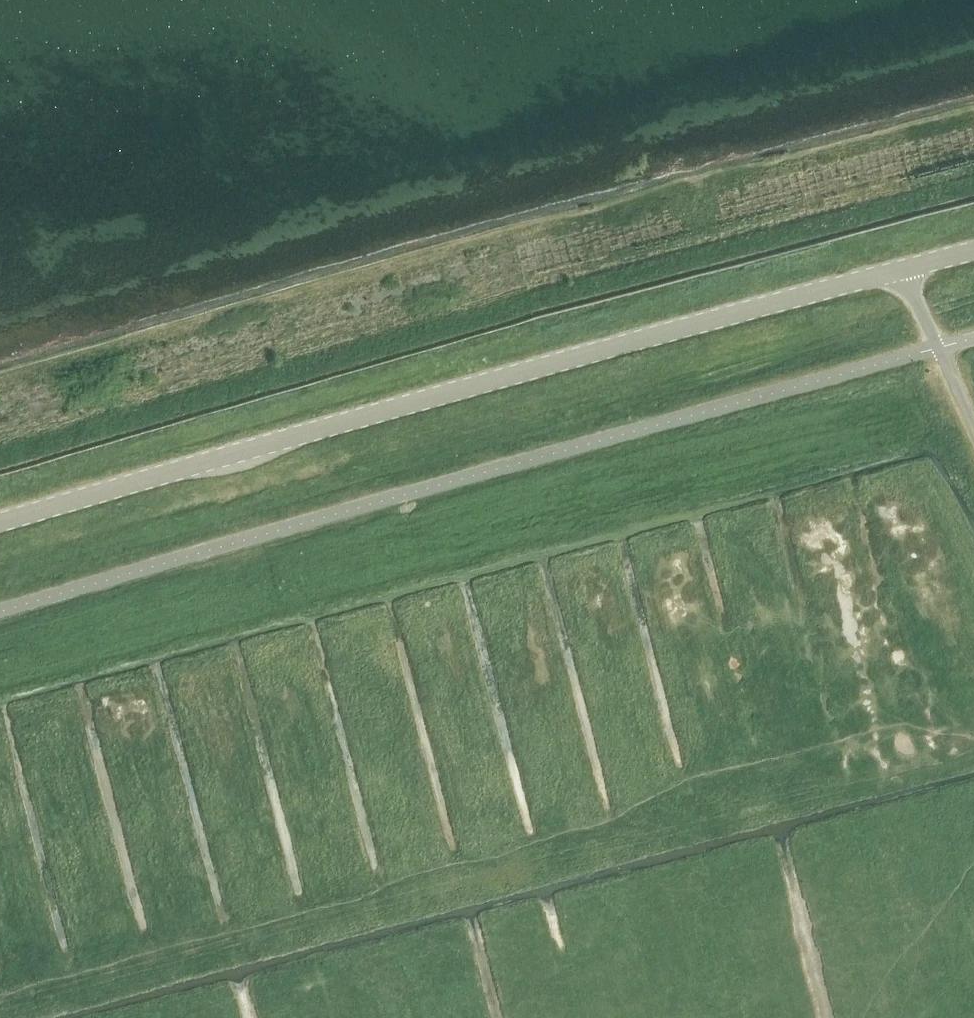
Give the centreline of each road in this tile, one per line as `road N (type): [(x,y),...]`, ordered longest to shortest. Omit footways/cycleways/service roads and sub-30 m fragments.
road 1 (tertiary): [(0,519),(902,271)]
road 2 (tertiary): [(973,427),(902,271)]

